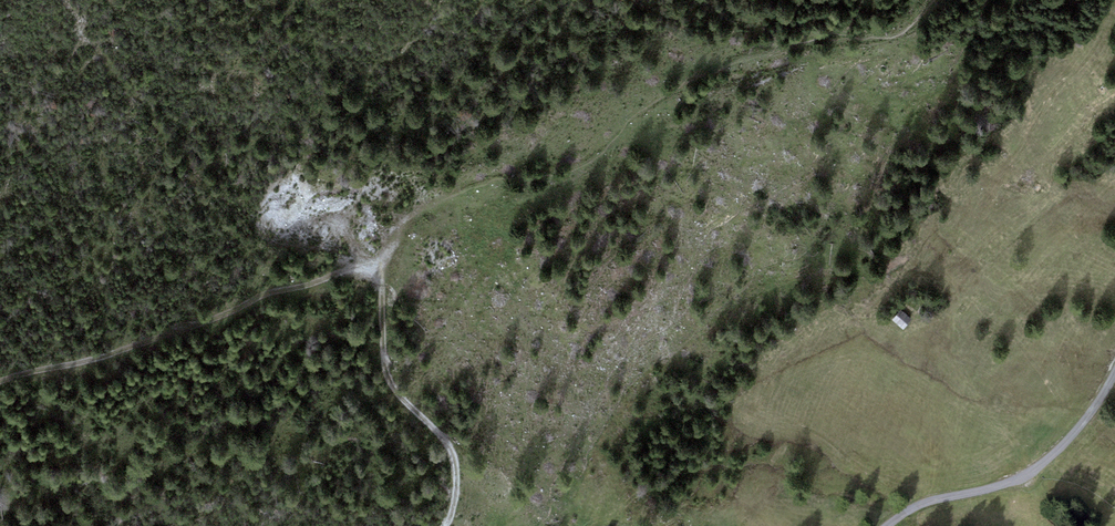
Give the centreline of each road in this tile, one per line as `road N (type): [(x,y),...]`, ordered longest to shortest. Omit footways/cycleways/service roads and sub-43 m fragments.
road 1 (track): [(444,525),(455,464),(440,434),(391,382),(373,262),(262,295),(139,348),(0,385)]
road 2 (track): [(373,262),(421,205),(485,178),(598,158),(672,95),(735,61),(834,36),(899,37),(944,0)]
road 3 (track): [(1114,372),(1068,439),(1025,477),(931,501),(887,525)]

